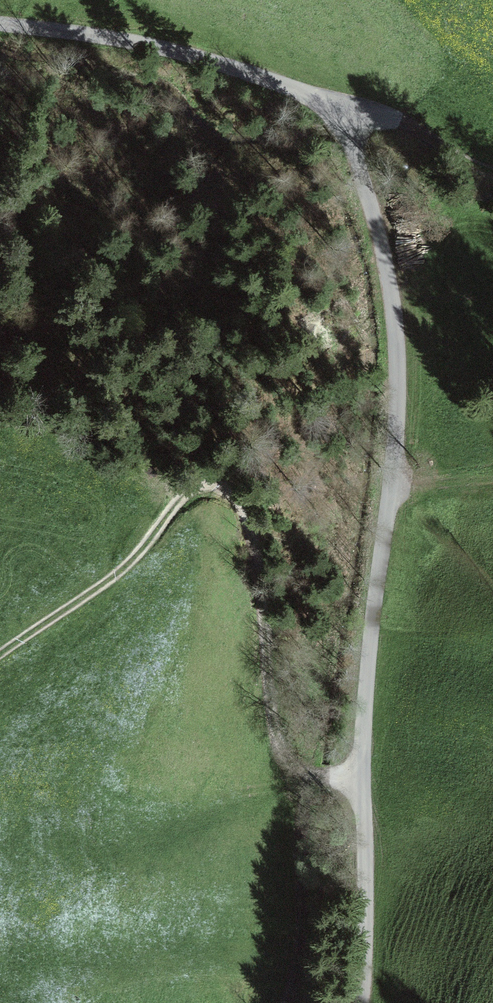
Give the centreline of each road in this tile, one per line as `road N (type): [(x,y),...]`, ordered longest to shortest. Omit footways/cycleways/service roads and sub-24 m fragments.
road 1 (unclassified): [(360,1002),(362,778),(398,346),(392,286),(341,105),(189,59),(0,27)]
road 2 (track): [(0,658),(146,547),(187,492),(208,483),(230,486),(244,501),(258,553),(269,719),(302,769),(362,778)]
road 3 (track): [(492,170),(341,105)]

